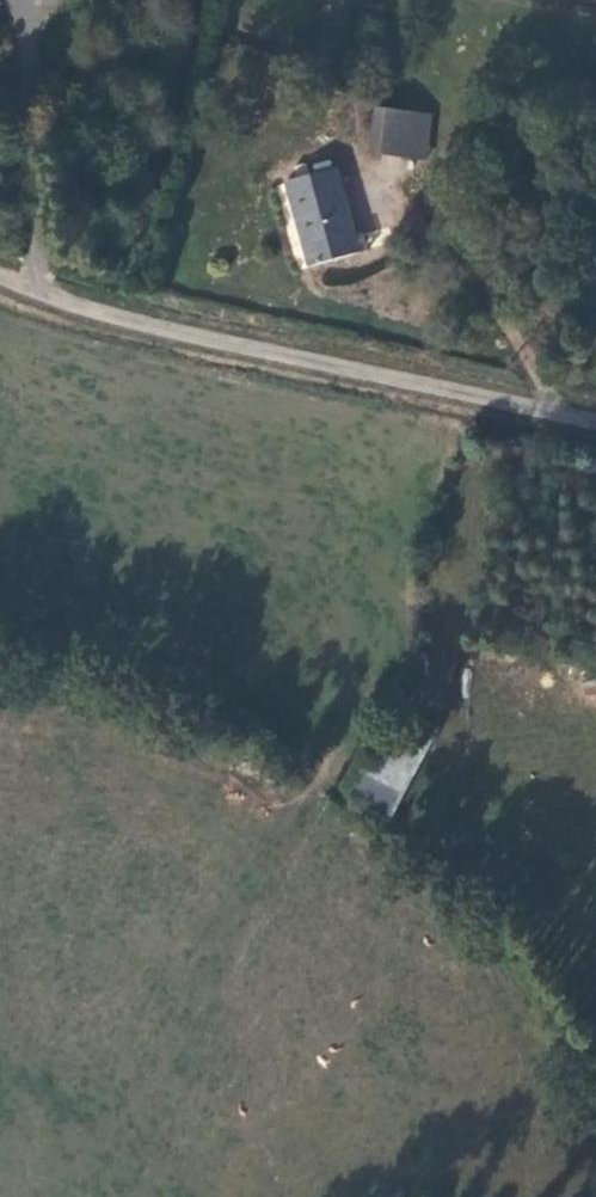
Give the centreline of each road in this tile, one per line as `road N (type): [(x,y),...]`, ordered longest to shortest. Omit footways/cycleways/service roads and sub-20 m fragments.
road 1 (unclassified): [(595,422),(181,334),(0,274)]

